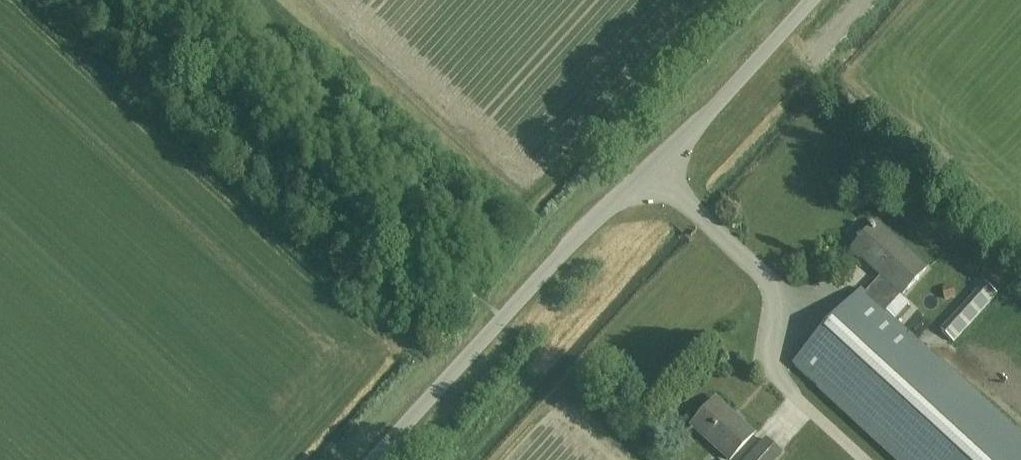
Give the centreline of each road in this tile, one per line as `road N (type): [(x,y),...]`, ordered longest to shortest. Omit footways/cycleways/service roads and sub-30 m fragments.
road 1 (residential): [(375,459),(587,227),(811,0)]
road 2 (track): [(503,319),(154,0)]

